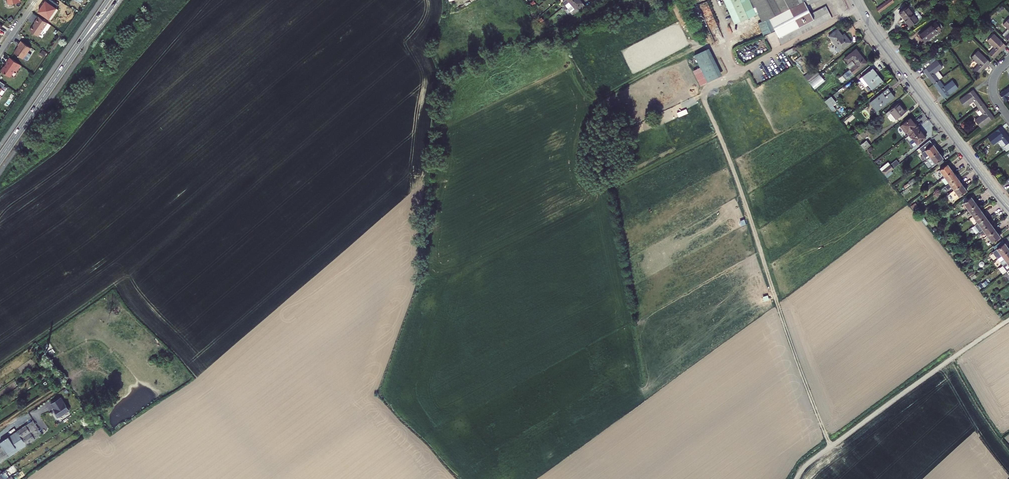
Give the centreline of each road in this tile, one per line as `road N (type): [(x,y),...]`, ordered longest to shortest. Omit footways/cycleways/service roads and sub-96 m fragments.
road 1 (track): [(860,7),(702,92),(833,451)]
road 2 (track): [(1008,316),(799,462),(793,478)]
road 3 (secondary): [(1008,207),(856,0)]

